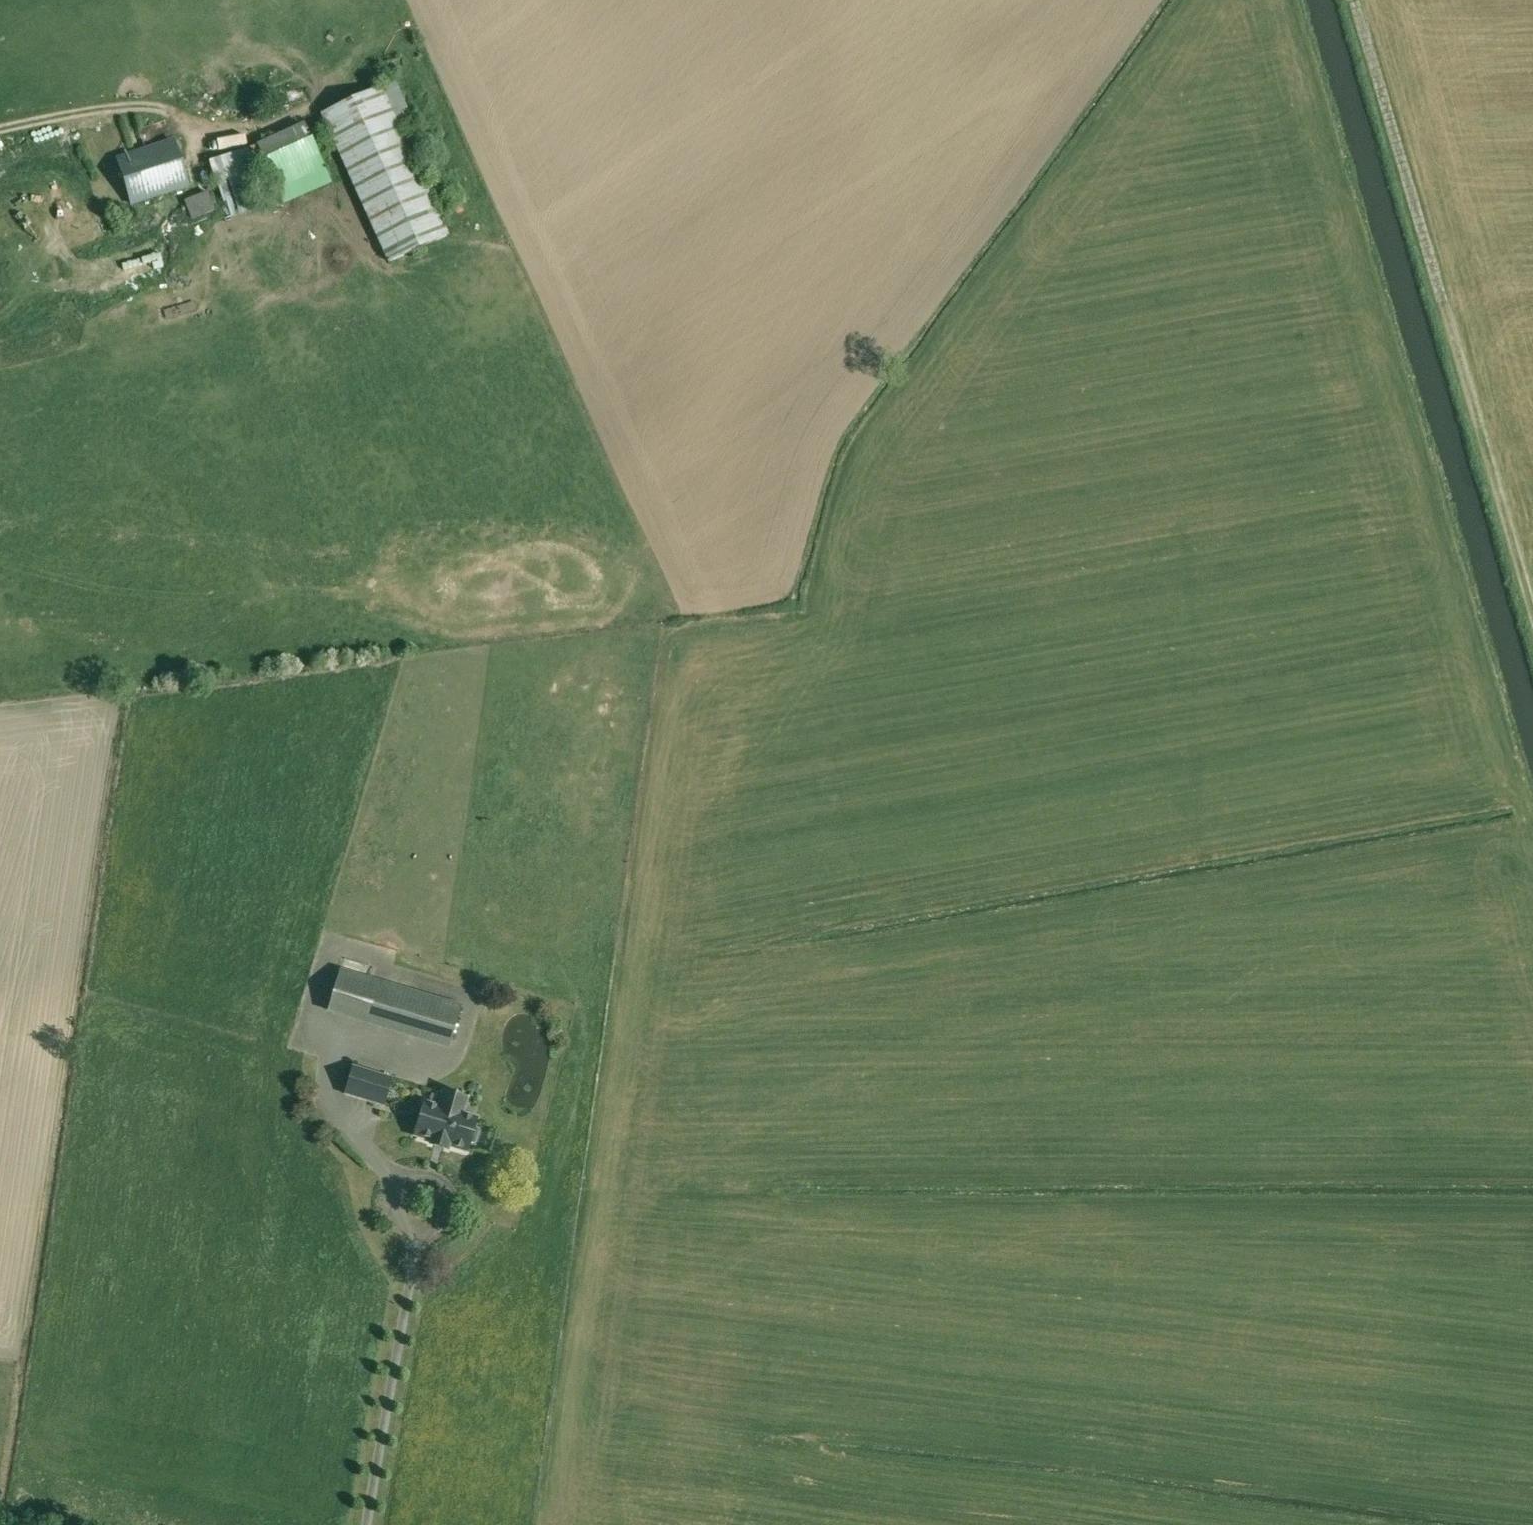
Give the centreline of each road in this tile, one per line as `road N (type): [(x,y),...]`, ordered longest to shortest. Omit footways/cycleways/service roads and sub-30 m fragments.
road 1 (track): [(0,131),(131,107),(161,109),(196,127)]

